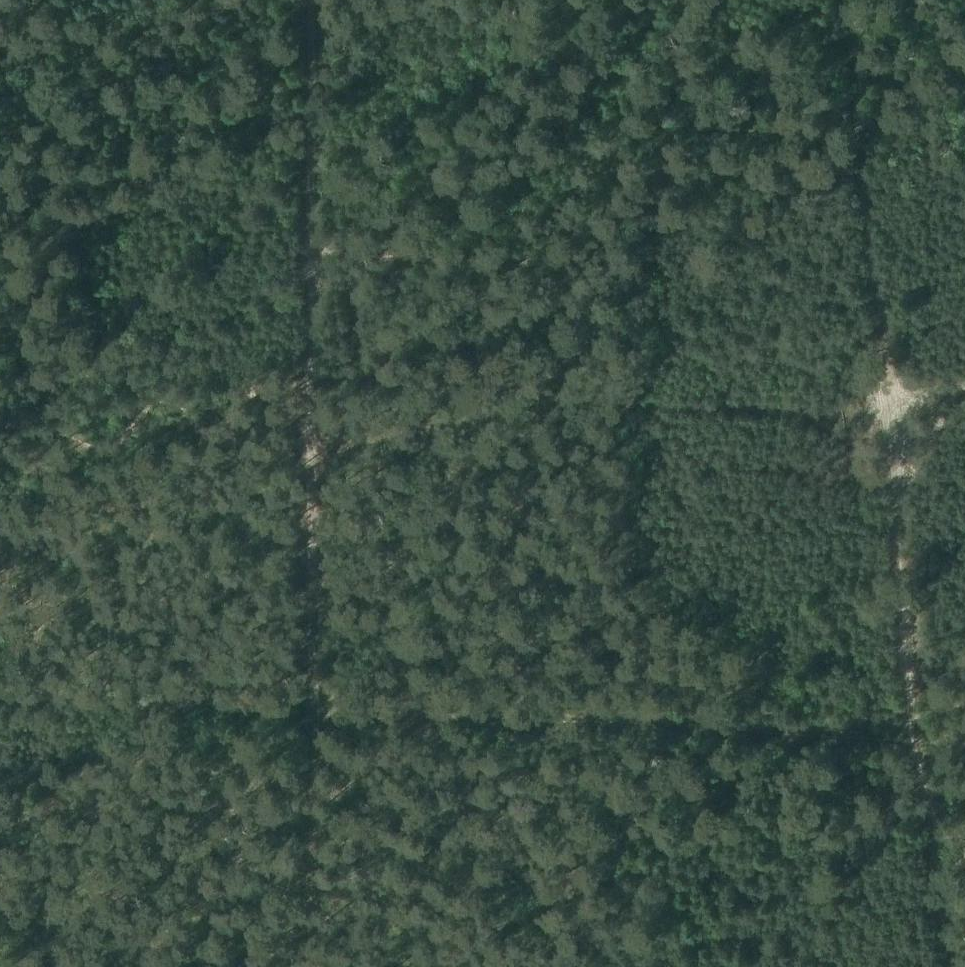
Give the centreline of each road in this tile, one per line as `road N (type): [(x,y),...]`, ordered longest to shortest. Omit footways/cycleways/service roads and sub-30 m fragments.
road 1 (track): [(964,725),(0,696)]
road 2 (track): [(306,389),(310,966)]
road 3 (track): [(867,260),(909,722)]
road 4 (track): [(312,0),(311,238)]
road 5 (track): [(853,99),(867,260)]
road 6 (track): [(311,238),(306,389)]

